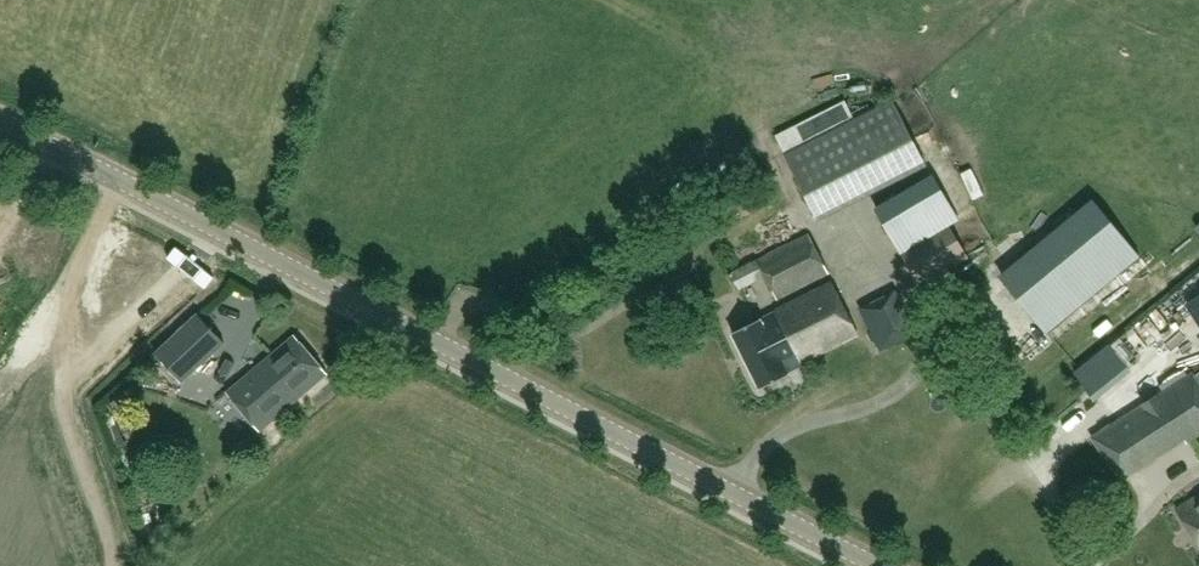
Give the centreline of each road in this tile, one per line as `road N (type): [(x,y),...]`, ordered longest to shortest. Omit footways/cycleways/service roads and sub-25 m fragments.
road 1 (tertiary): [(881,565),(0,118)]
road 2 (track): [(242,242),(83,395),(135,565)]

